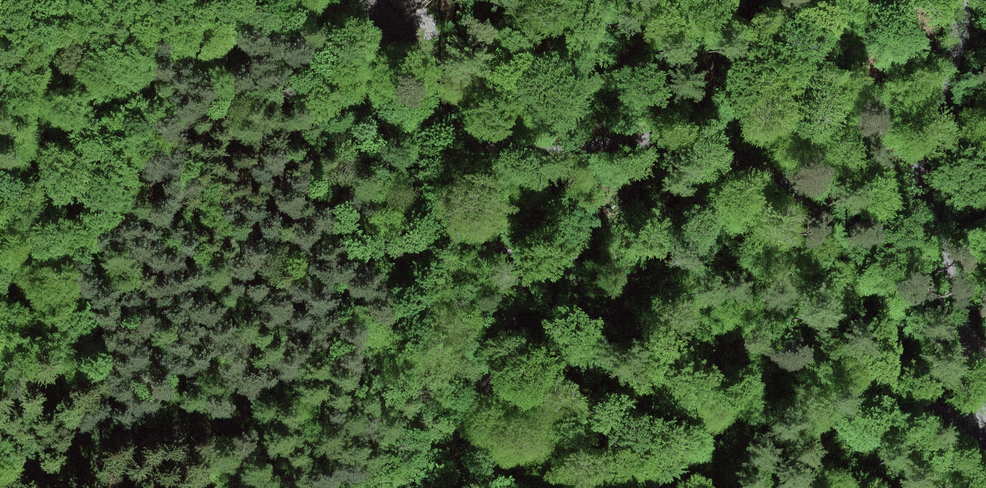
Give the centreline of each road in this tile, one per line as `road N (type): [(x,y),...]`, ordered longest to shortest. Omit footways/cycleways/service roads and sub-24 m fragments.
road 1 (track): [(985,398),(971,420),(955,423),(929,410),(823,233),(802,204),(753,167),(681,144),(513,153),(488,147),(452,124),(399,35),(373,31),(359,63),(364,91),(404,183),(422,207),(492,249),(516,276),(515,313),(466,434),(460,487)]
road 2 (track): [(962,0),(959,40),(928,119),(919,174),(985,373)]
road 3 (track): [(412,194),(206,447),(204,487)]

